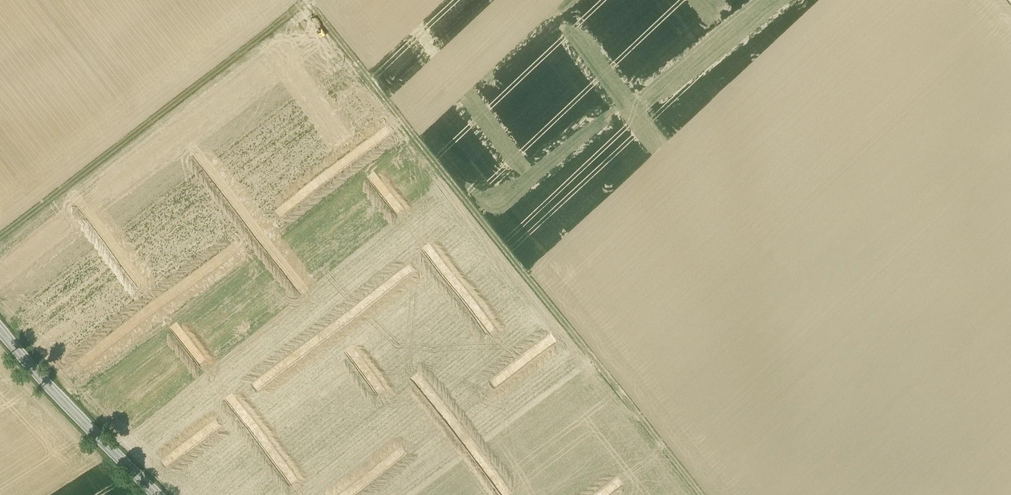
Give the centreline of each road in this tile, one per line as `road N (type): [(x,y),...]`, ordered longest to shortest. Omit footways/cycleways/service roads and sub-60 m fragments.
road 1 (track): [(702,494),(314,6)]
road 2 (track): [(314,6),(0,245)]
road 3 (secondary): [(158,494),(0,323)]

